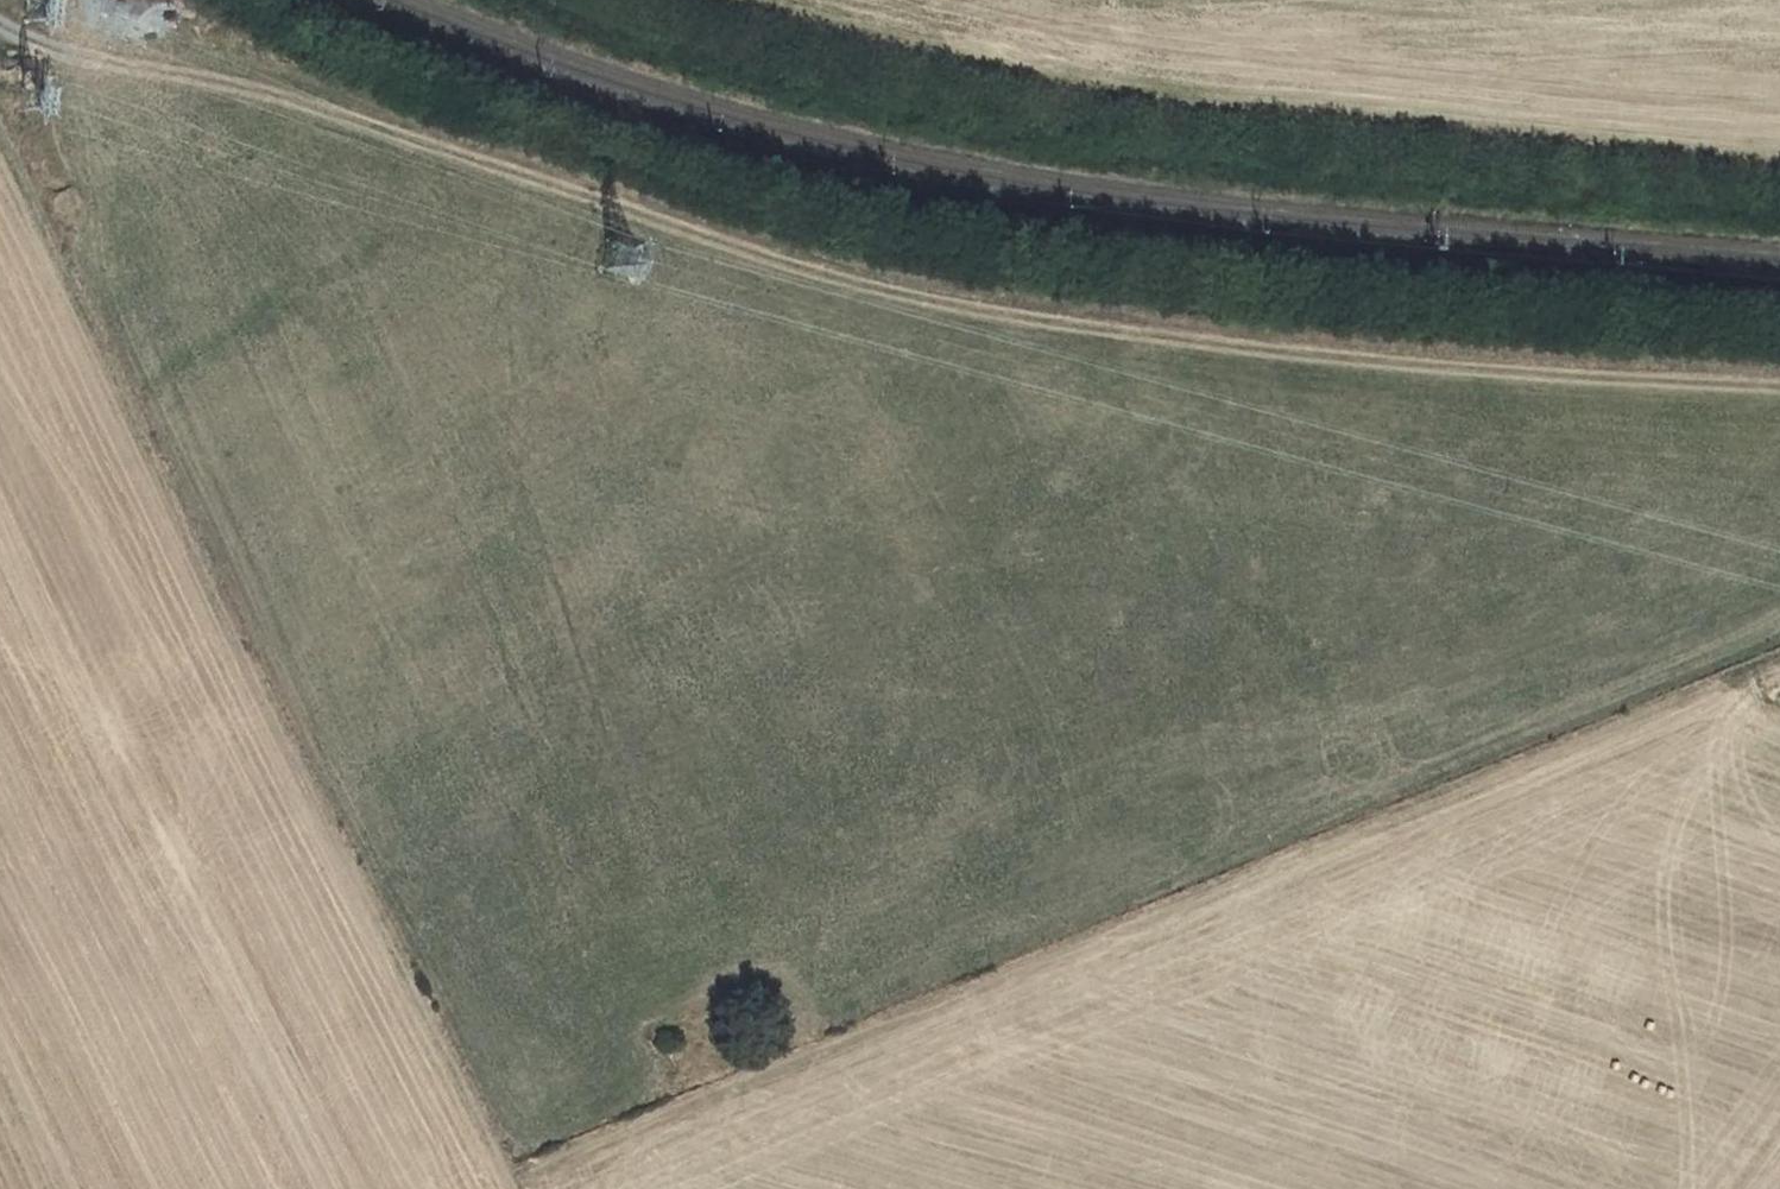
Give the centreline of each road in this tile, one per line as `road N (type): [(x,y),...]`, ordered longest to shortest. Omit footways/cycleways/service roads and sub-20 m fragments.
road 1 (track): [(0,24),(56,49),(251,88),(791,264),(980,309),(1350,358),(1779,385)]

